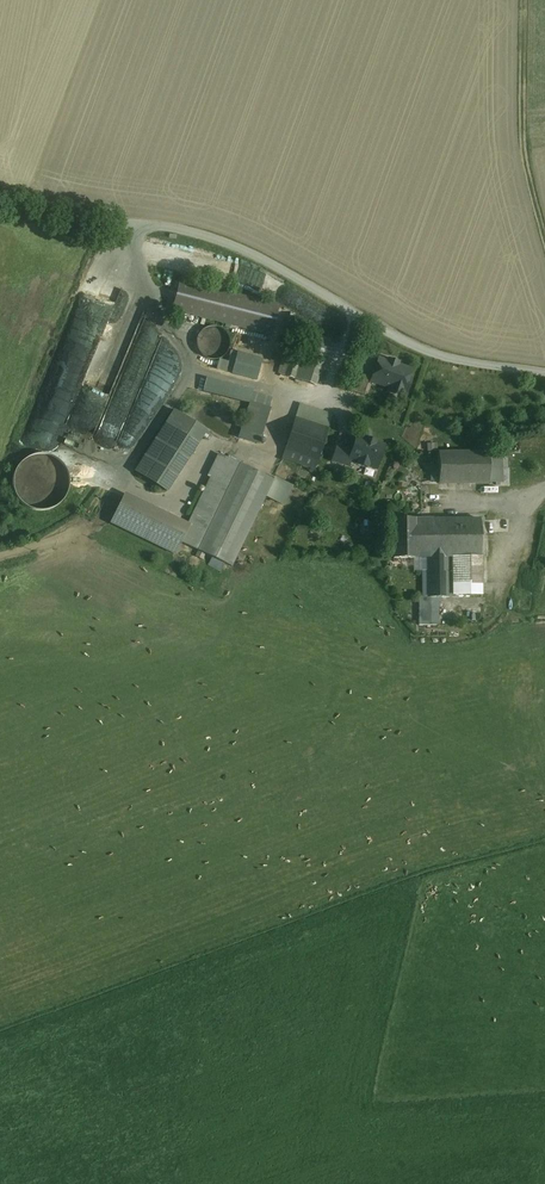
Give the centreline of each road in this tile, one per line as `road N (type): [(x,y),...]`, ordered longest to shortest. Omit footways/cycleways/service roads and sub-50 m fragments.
road 1 (unclassified): [(544,374),(439,357),(273,266),(197,238),(0,197)]
road 2 (track): [(544,236),(523,126),(524,0)]

